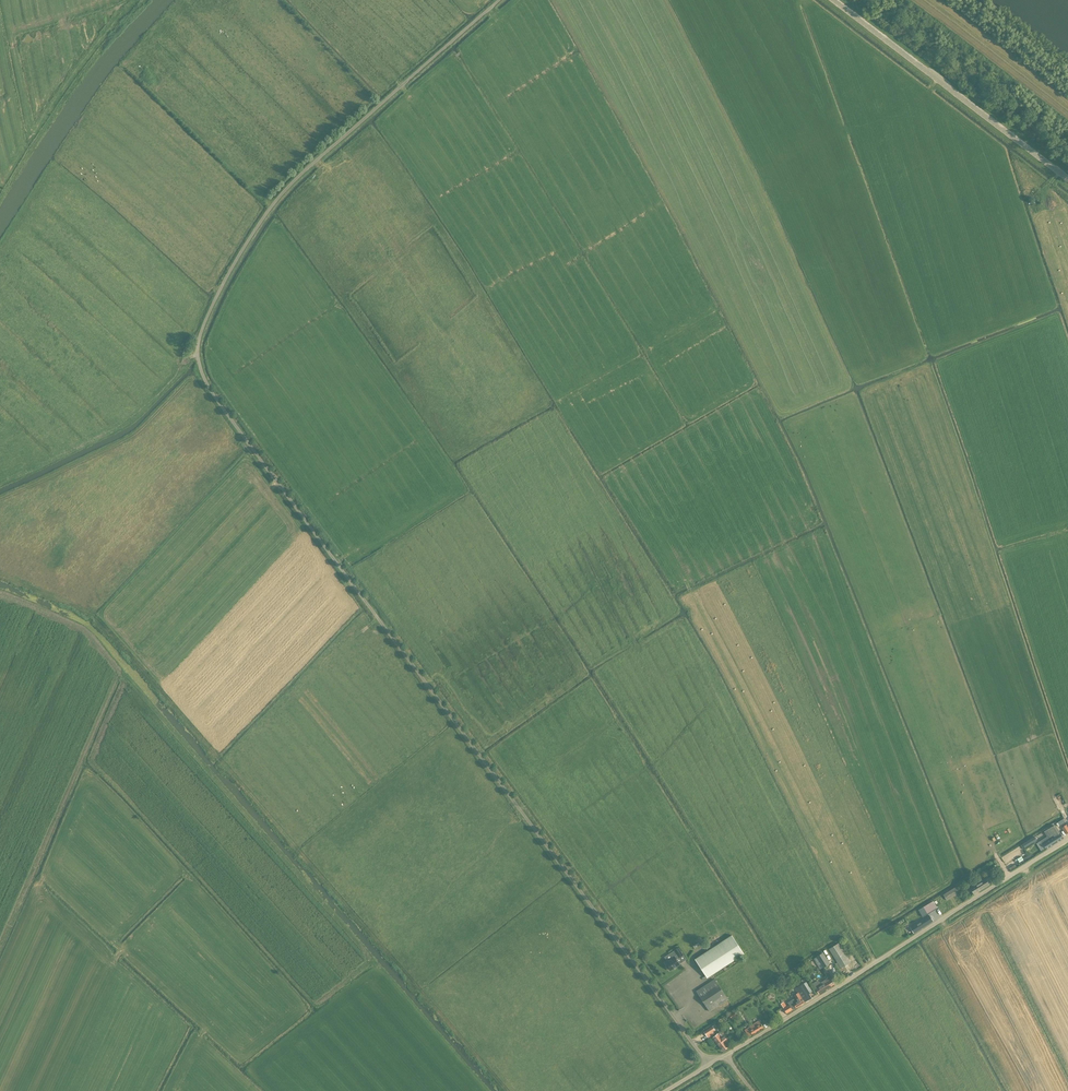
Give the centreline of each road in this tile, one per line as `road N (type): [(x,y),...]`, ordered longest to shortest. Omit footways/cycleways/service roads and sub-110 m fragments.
road 1 (unclassified): [(709,1064),(201,374),(200,337),(275,205),(500,0)]
road 2 (unclassified): [(726,1056),(1067,841)]
road 3 (unclassified): [(1067,180),(832,0)]

